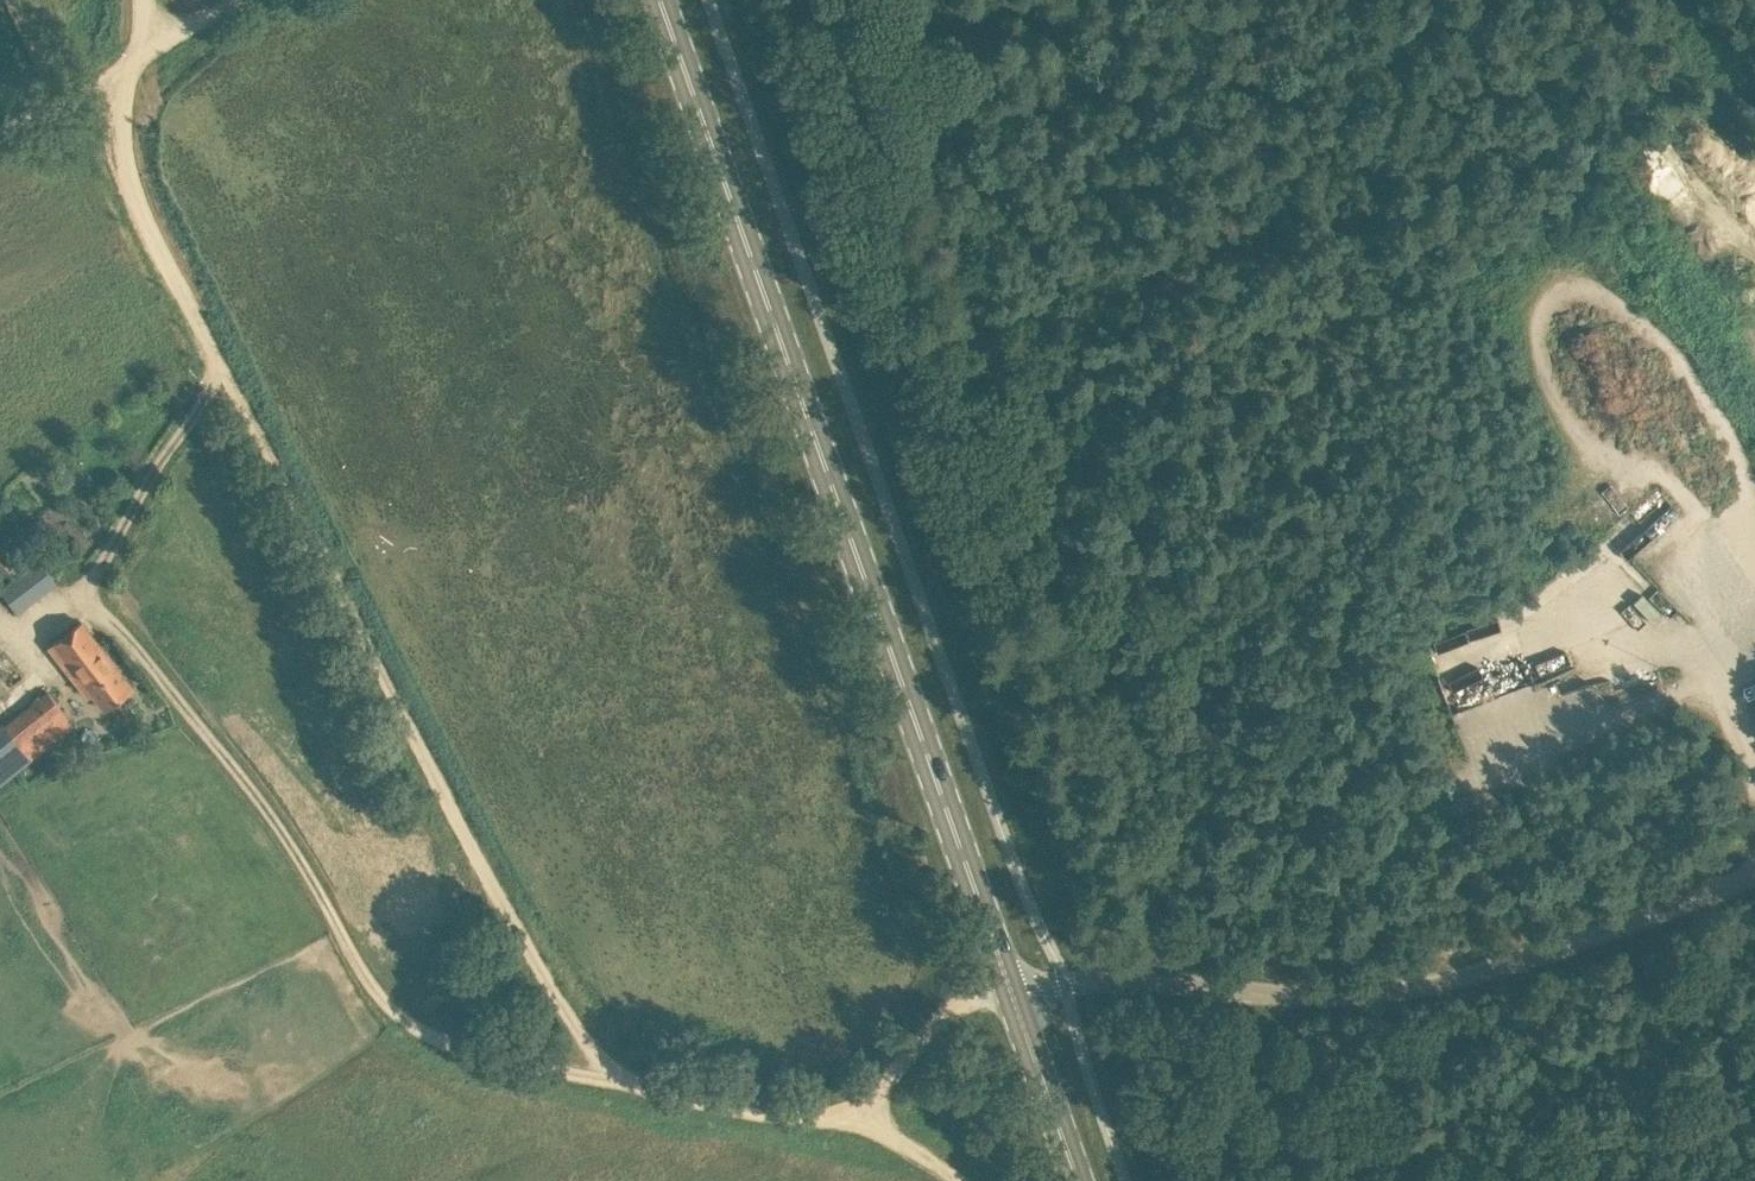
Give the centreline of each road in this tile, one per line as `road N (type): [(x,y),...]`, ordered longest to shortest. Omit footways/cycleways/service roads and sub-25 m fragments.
road 1 (primary): [(1012,984),(665,0)]
road 2 (track): [(1140,977),(1126,843),(1091,693),(959,264),(918,162),(898,0)]
road 3 (track): [(522,846),(227,367),(144,205),(130,140),(141,50)]
road 4 (track): [(522,846),(422,884),(324,864),(172,682),(81,594),(227,367)]
road 5 (unclassified): [(1012,984),(1095,974),(1262,989),(1399,987),(1583,937),(1754,877)]
road 6 (track): [(842,1006),(757,1005),(675,974),(522,846)]
road 7 (track): [(232,755),(188,759),(0,832)]
road 8 (track): [(977,1180),(842,1006)]
road 9 (primary): [(1082,1180),(1012,984)]
road 10 (track): [(842,1006),(1012,984)]

